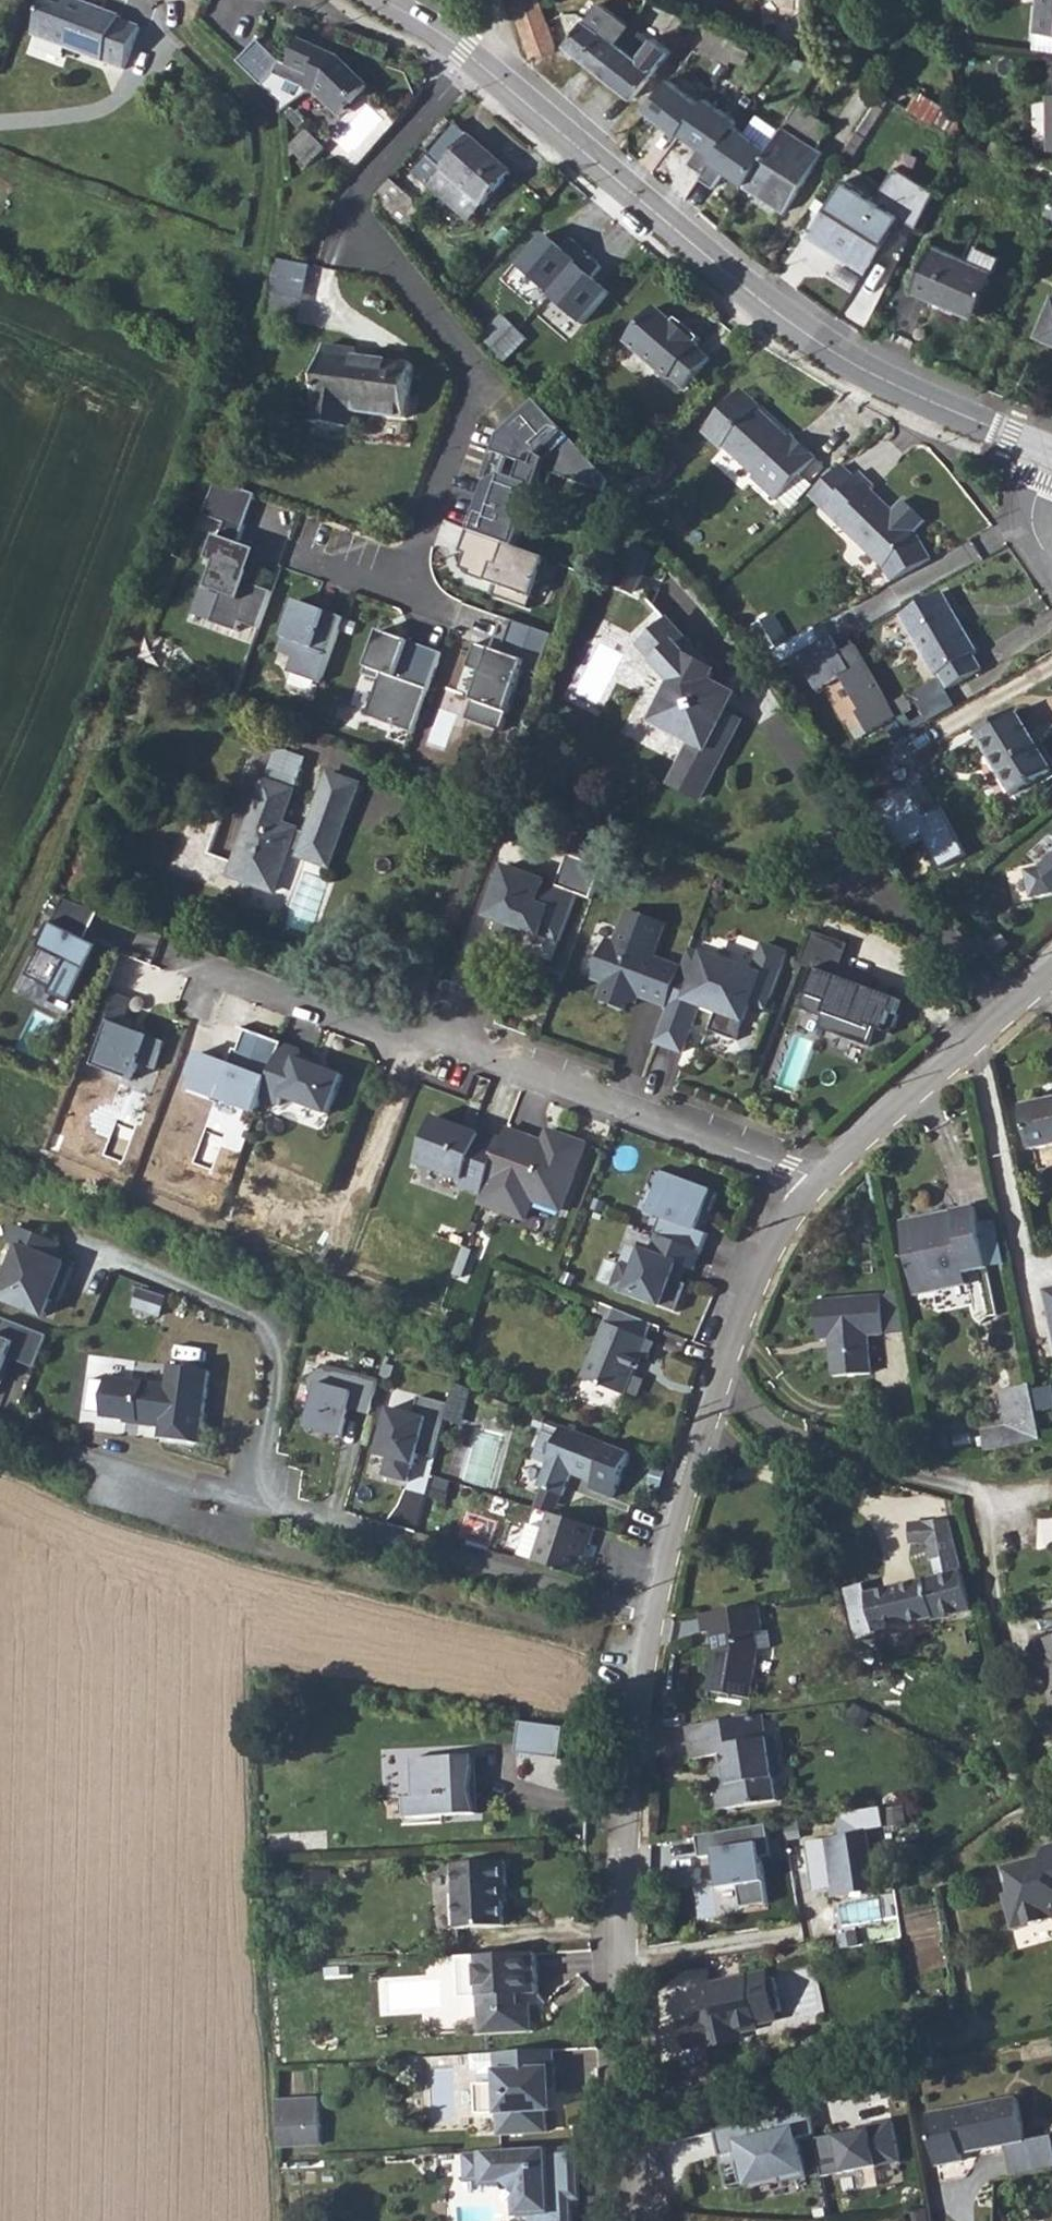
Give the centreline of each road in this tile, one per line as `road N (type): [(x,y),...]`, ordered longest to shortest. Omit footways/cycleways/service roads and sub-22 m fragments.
road 1 (residential): [(471,57),(357,186),(350,212),(356,232),(473,372),(477,406),(404,586),(304,554)]
road 2 (secondary): [(1051,450),(824,346),(712,263),(471,57)]
road 3 (residential): [(817,1181),(447,1039),(399,1049),(172,961)]
road 4 (residential): [(649,2220),(620,1901),(652,1620)]
road 5 (residential): [(652,1620),(699,1440),(759,1270),(817,1181)]
road 6 (residential): [(652,1620),(255,1504)]
road 7 (residential): [(817,1181),(1051,971)]
road 8 (residential): [(255,1504),(72,1452)]

